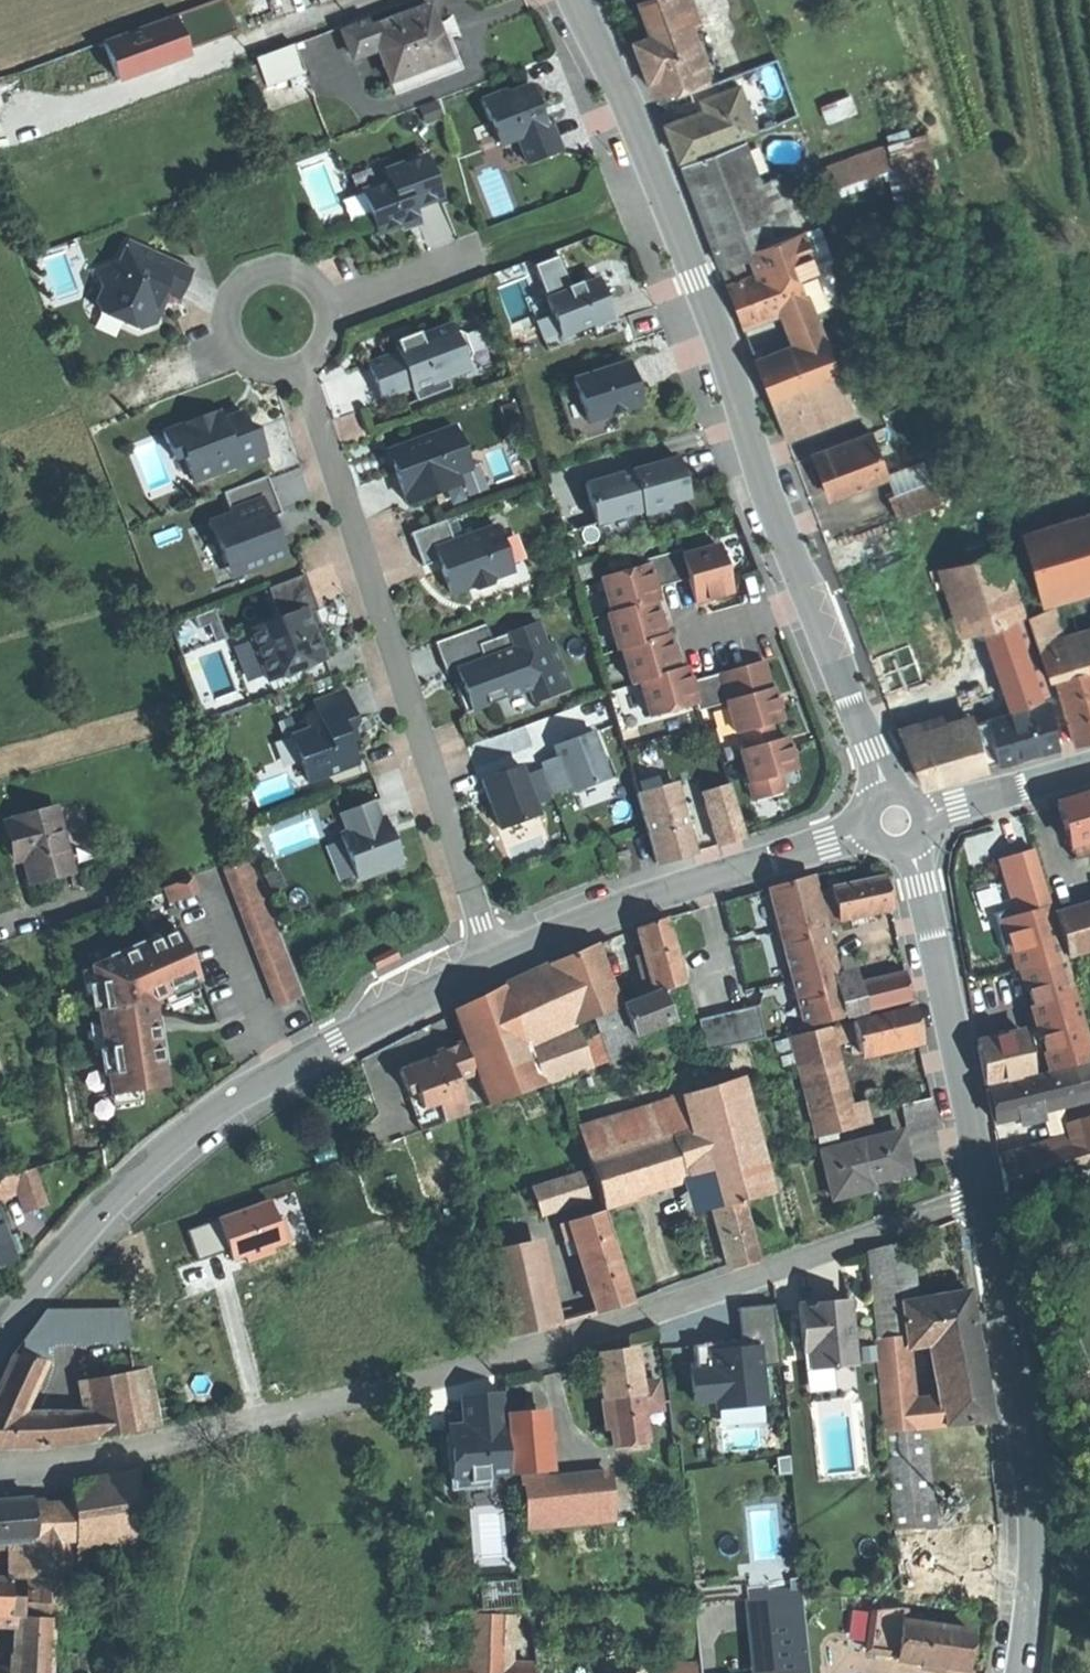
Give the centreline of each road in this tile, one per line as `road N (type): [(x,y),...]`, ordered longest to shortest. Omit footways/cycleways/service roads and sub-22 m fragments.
road 1 (residential): [(0,1473),(139,1450),(512,1357),(653,1315),(858,1235),(982,1204)]
road 2 (secondary): [(899,829),(877,754),(572,0)]
road 3 (secondary): [(497,969),(259,1094),(166,1164),(52,1272),(0,1341)]
road 4 (residential): [(300,376),(497,969)]
road 5 (secondary): [(1013,1672),(1027,1516),(1020,1422),(982,1204)]
road 6 (secondary): [(899,829),(655,897),(497,969)]
road 7 (secondary): [(982,1204),(899,829)]
road 8 (secondary): [(1089,771),(899,829)]
road 9 (residential): [(485,256),(332,309)]
road 10 (residential): [(332,309),(305,279),(265,277),(235,304),(233,344)]
road 11 (residential): [(233,344),(84,402)]

